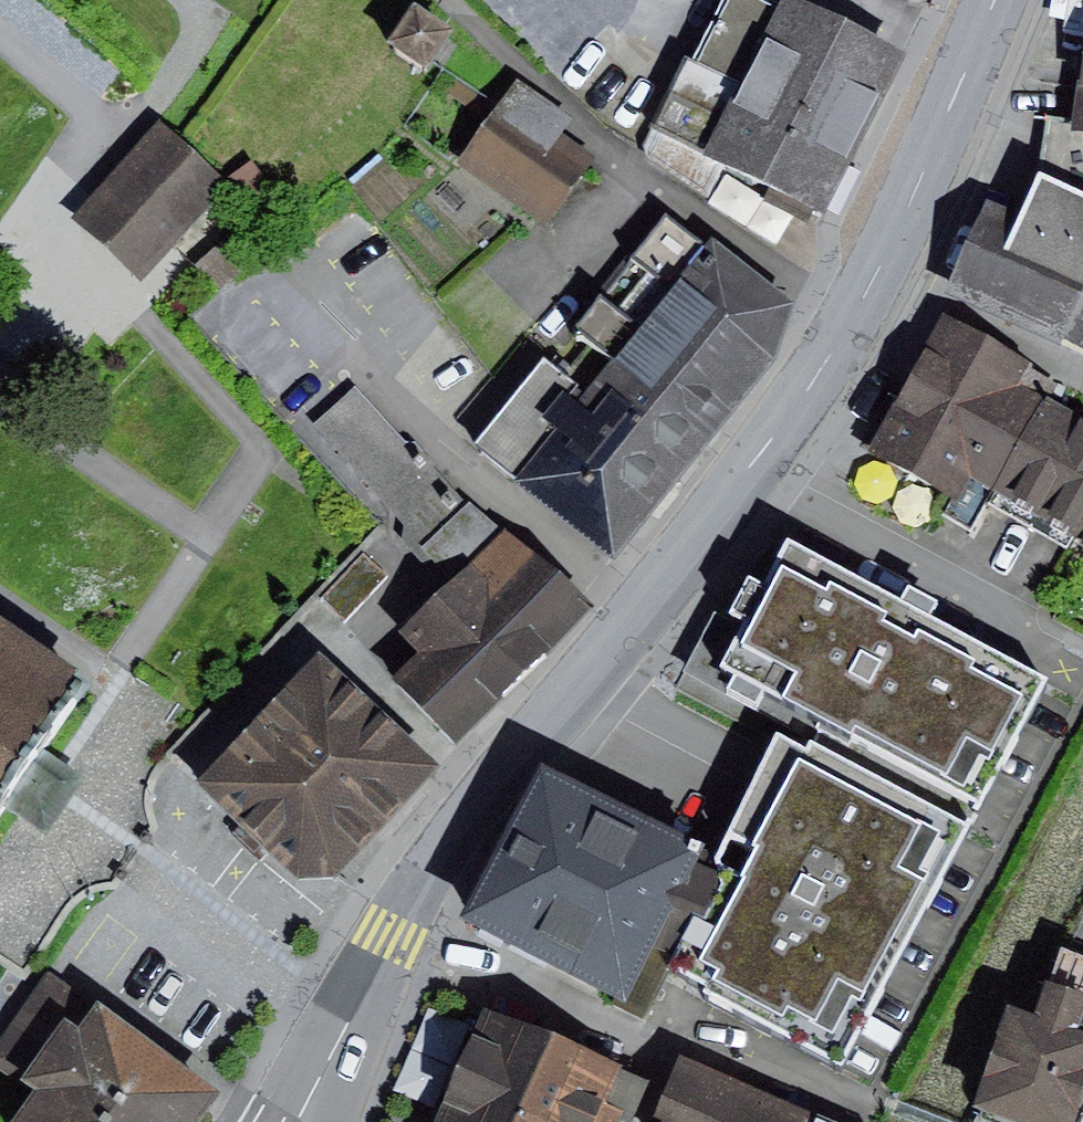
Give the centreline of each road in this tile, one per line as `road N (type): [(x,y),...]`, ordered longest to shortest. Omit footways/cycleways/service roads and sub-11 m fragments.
road 1 (secondary): [(848,315),(818,373),(463,816),(309,1121)]
road 2 (residential): [(848,315),(636,169),(551,270)]
road 3 (secondary): [(997,0),(910,206),(848,315)]

